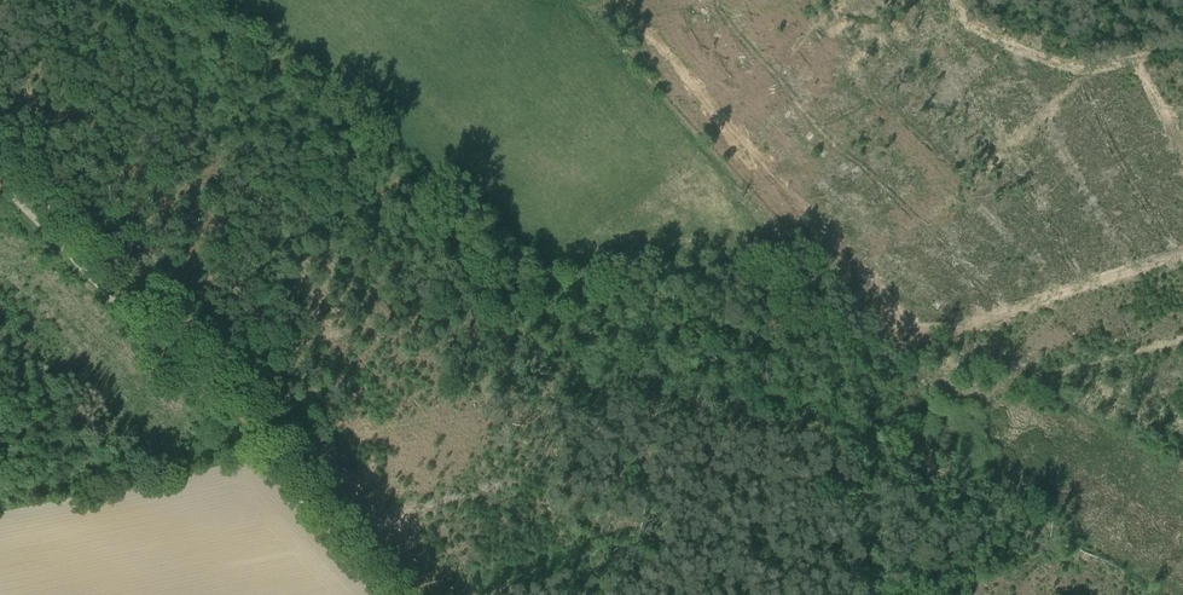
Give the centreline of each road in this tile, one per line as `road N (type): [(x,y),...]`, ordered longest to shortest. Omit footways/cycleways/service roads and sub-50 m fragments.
road 1 (track): [(0,184),(387,594)]

